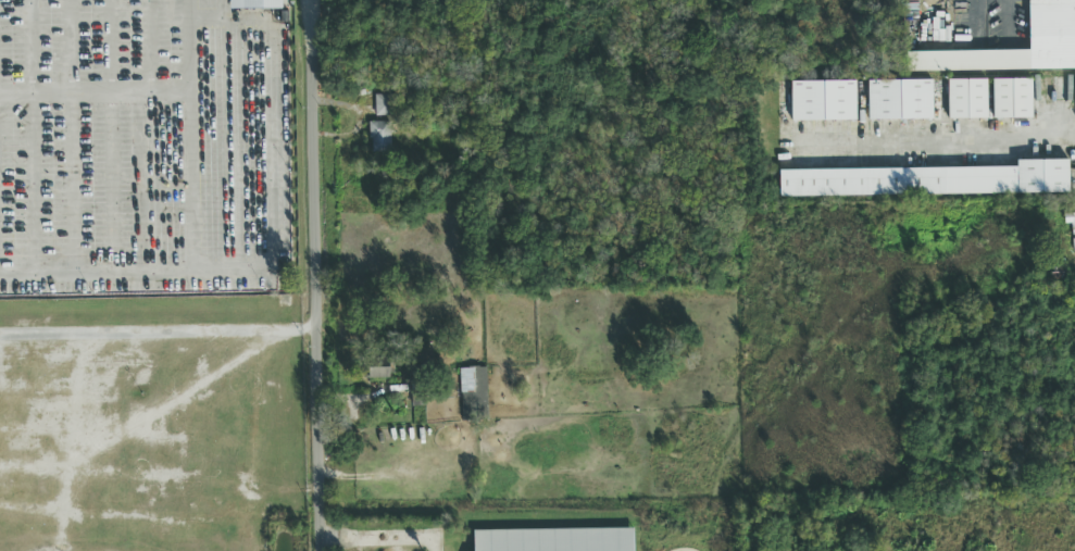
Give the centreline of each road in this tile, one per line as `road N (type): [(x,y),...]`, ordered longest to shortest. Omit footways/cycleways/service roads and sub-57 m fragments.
road 1 (residential): [(312,0),(323,550)]

